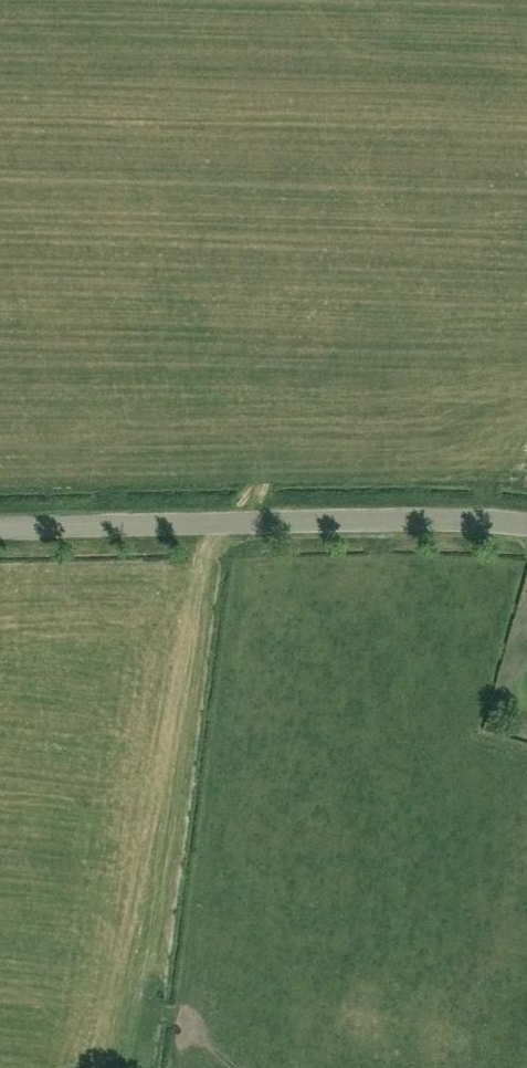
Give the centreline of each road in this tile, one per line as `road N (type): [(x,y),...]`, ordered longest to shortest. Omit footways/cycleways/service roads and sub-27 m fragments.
road 1 (unclassified): [(526,523),(0,524)]

